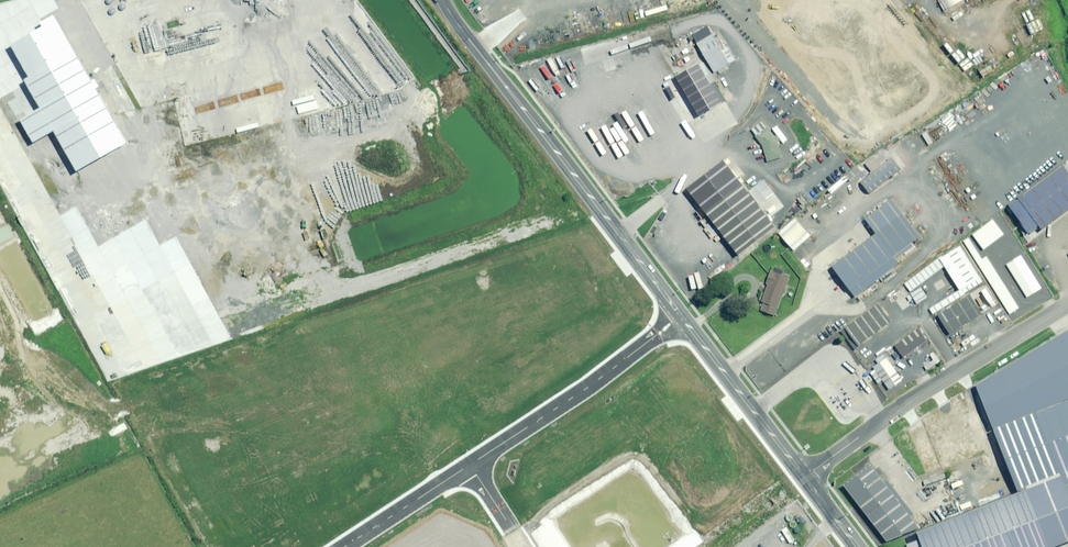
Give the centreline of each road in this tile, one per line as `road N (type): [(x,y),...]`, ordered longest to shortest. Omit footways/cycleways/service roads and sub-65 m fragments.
road 1 (tertiary): [(683,317),(443,0)]
road 2 (residential): [(804,476),(1067,308)]
road 3 (residential): [(470,464),(683,317)]
road 4 (tertiary): [(804,476),(683,317)]
road 5 (residential): [(346,546),(470,464)]

